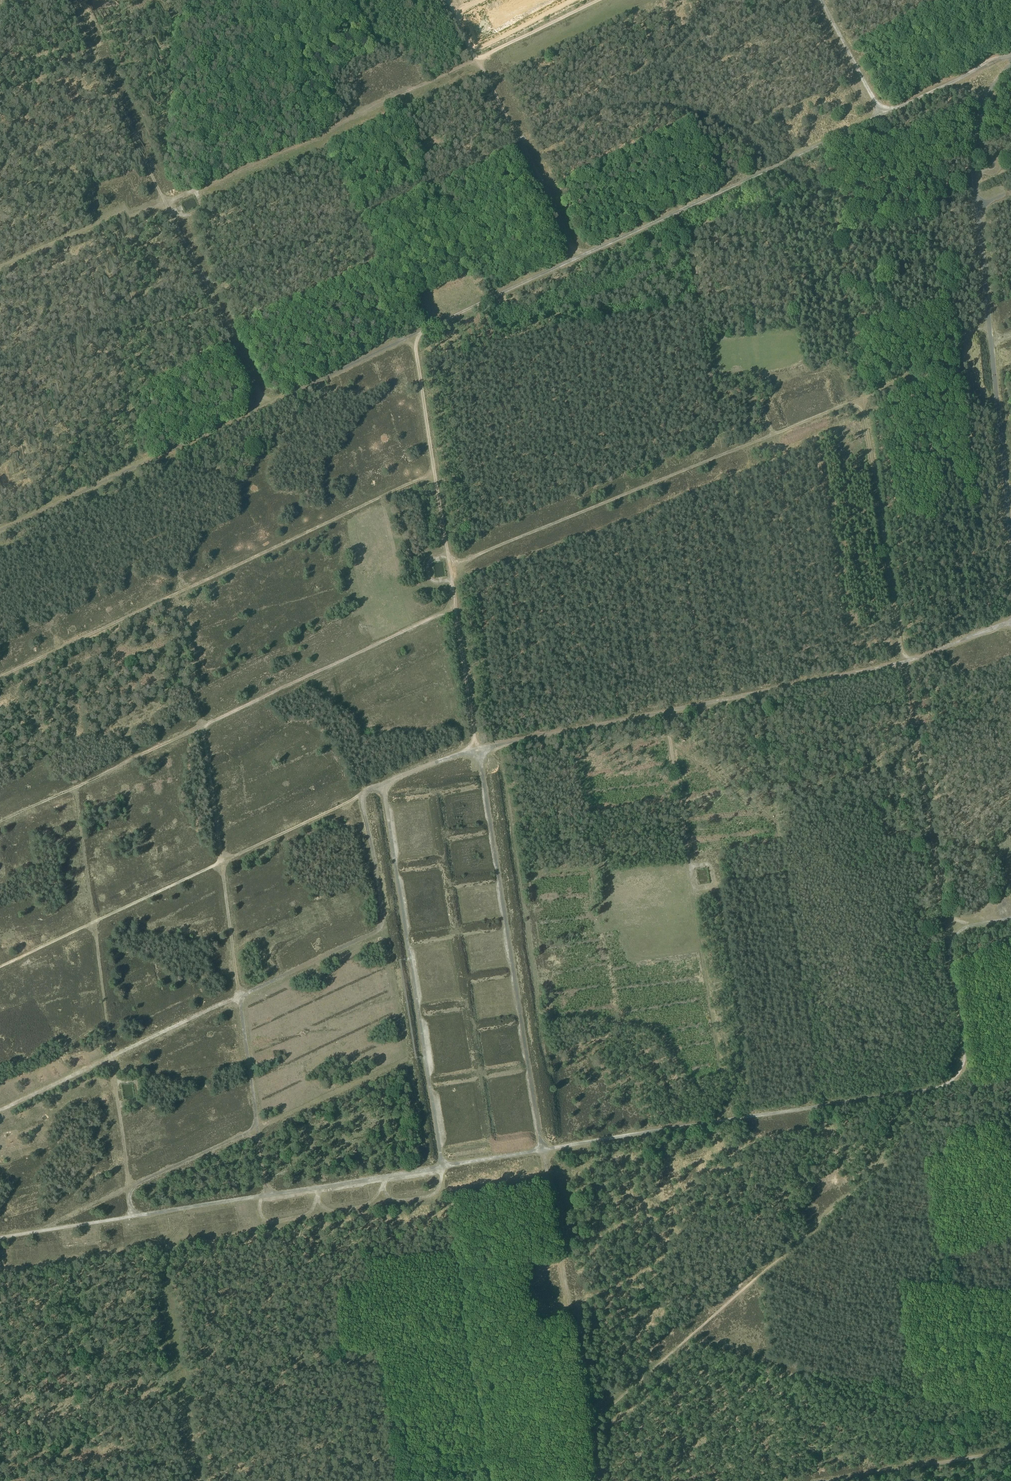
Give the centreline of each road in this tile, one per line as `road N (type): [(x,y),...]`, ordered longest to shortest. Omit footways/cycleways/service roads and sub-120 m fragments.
road 1 (track): [(450,564),(866,396),(946,914),(975,925)]
road 2 (track): [(1010,58),(414,334),(456,605)]
road 3 (track): [(586,1429),(476,746)]
road 4 (track): [(590,0),(0,274)]
road 5 (track): [(0,1108),(378,931),(382,913),(363,797)]
road 6 (track): [(476,746),(907,661),(1010,620)]
road 7 (track): [(593,1480),(586,1429),(857,1187),(884,1156),(911,1093)]
road 8 (track): [(0,675),(436,471)]
road 9 (track): [(1010,66),(986,102),(973,164),(1010,531)]
road 10 (track): [(911,1093),(442,1166)]
road 11 (track): [(0,527),(414,334)]
road 12 (track): [(265,403),(63,0)]
road 13 (track): [(666,710),(728,1121)]
road 14 (track): [(442,1166),(382,789)]
road 15 (track): [(205,728),(223,861),(0,965)]
road 16 (track): [(223,861),(261,1177)]
road 17 (track): [(442,1166),(133,1216)]
road 18 (track): [(456,605),(205,728)]
road 19 (track): [(130,1202),(96,934)]
road 20 (track): [(1010,917),(965,928),(951,944),(964,1065),(946,1084),(911,1093)]
road 21 (track): [(0,824),(205,728)]
road 22 (track): [(1010,1451),(836,1480)]
road 23 (track): [(223,861),(382,789)]
road 24 (track): [(254,1127),(134,1186),(131,1209)]
road 25 (track): [(991,333),(973,331),(961,357),(866,396)]
road 26 (track): [(476,746),(456,605)]
road 27 (track): [(133,1216),(0,1236)]
road 28 (track): [(818,0),(880,118)]
road 29 (track): [(92,914),(76,788)]

